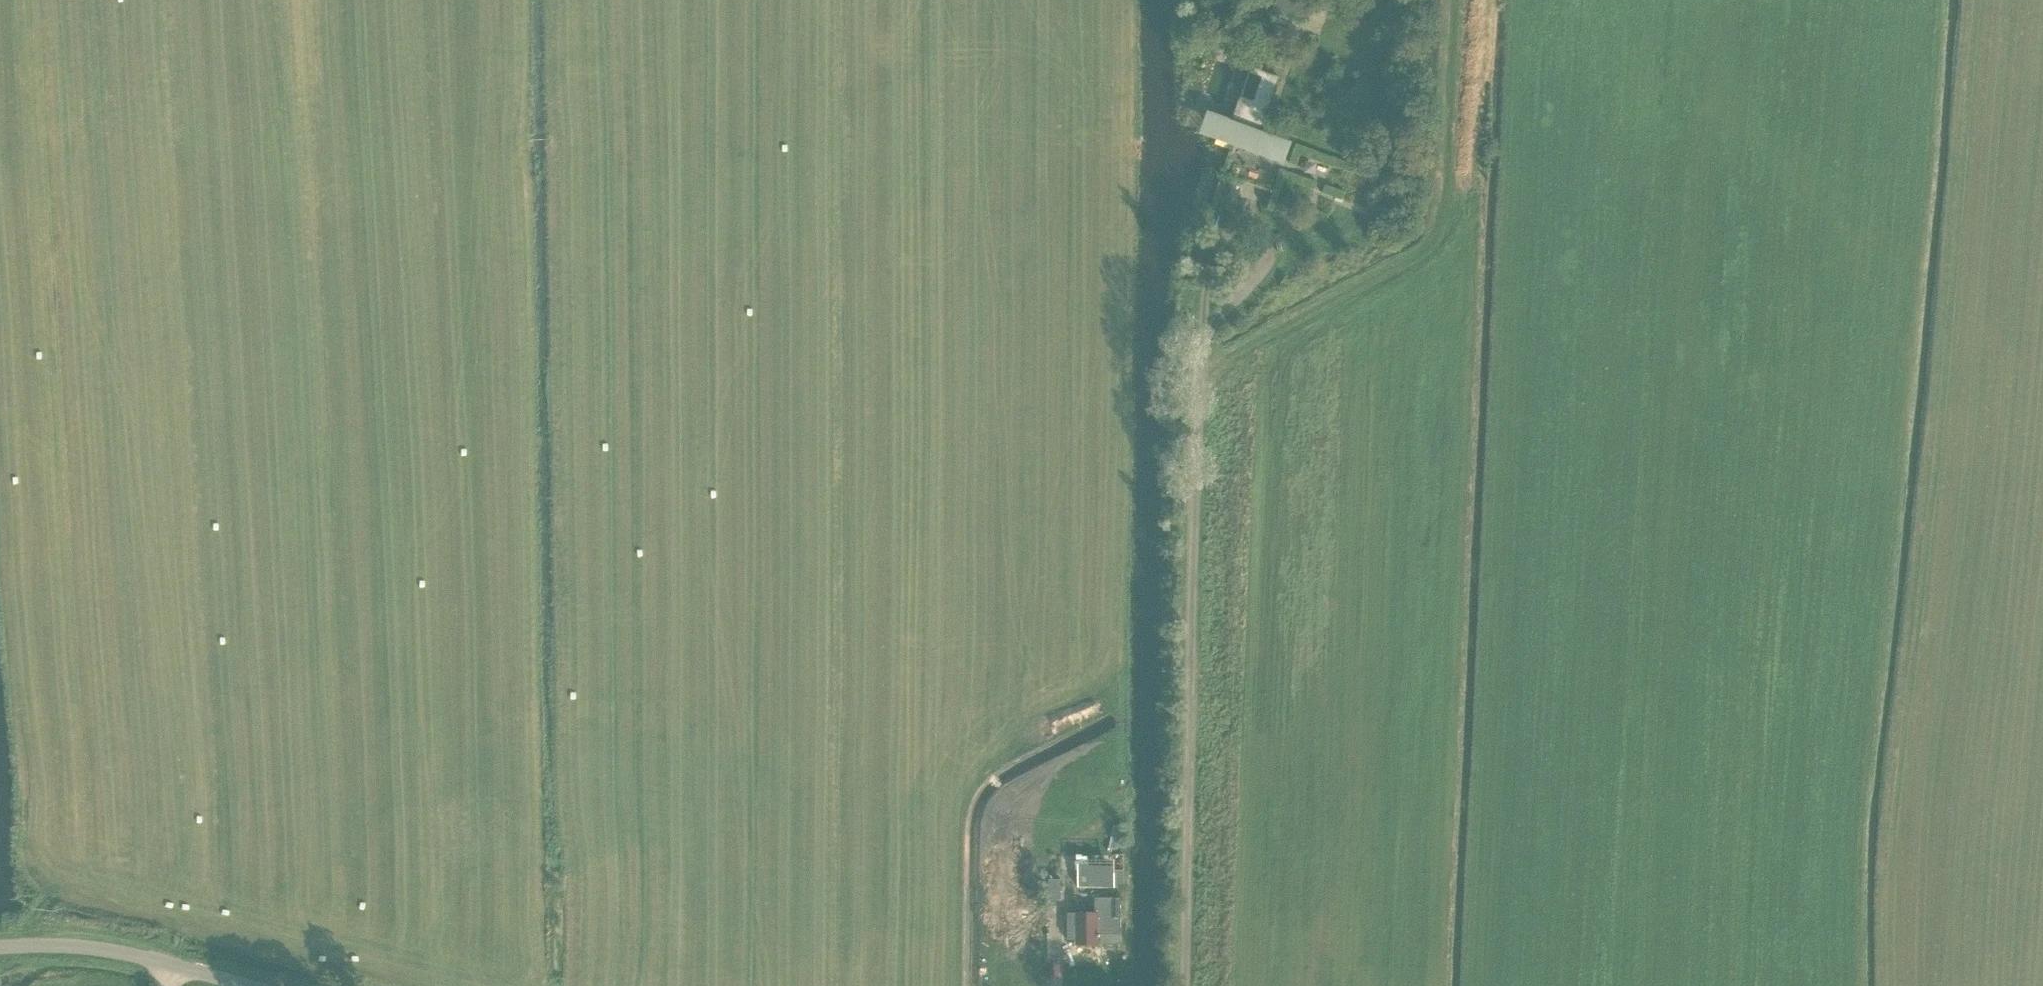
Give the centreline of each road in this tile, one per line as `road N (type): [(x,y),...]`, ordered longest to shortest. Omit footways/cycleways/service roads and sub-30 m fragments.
road 1 (track): [(1182,985),(1194,366),(1217,249),(1230,228),(1247,222),(1259,228)]
road 2 (unclassified): [(238,985),(104,953),(0,953)]
road 3 (track): [(1259,228),(1262,249),(1253,270),(1217,326),(1204,326)]

